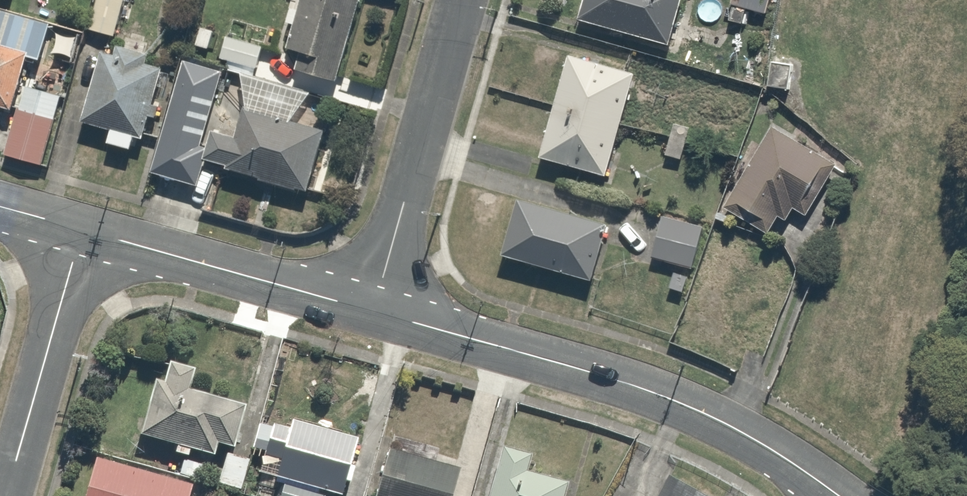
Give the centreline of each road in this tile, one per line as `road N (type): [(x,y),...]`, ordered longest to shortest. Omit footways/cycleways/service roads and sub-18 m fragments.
road 1 (unclassified): [(837,495),(726,424),(667,398),(374,311)]
road 2 (residential): [(374,311),(462,0)]
road 3 (unclassified): [(374,311),(83,230)]
road 4 (residential): [(7,495),(83,230)]

